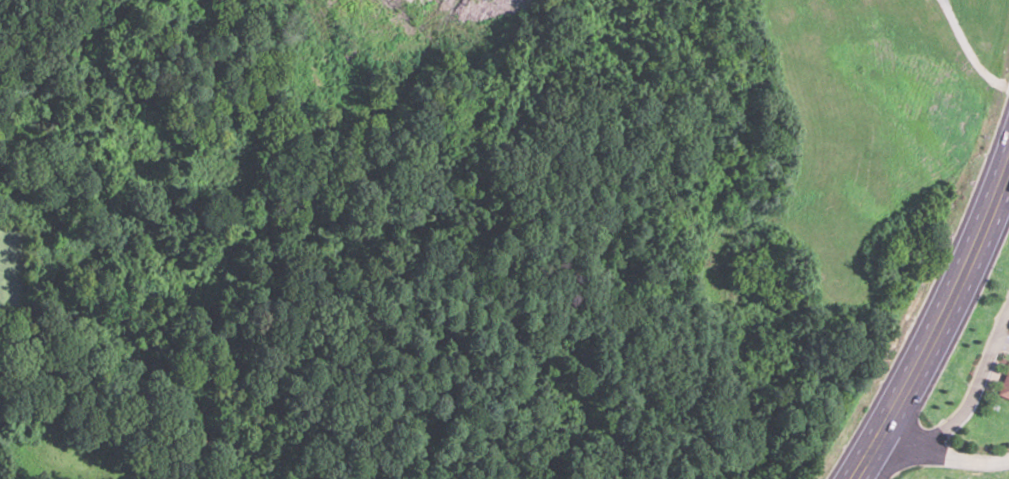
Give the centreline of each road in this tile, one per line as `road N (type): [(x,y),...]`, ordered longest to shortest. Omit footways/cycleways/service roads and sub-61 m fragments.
road 1 (trunk): [(851,478),(931,338),(1008,151)]

